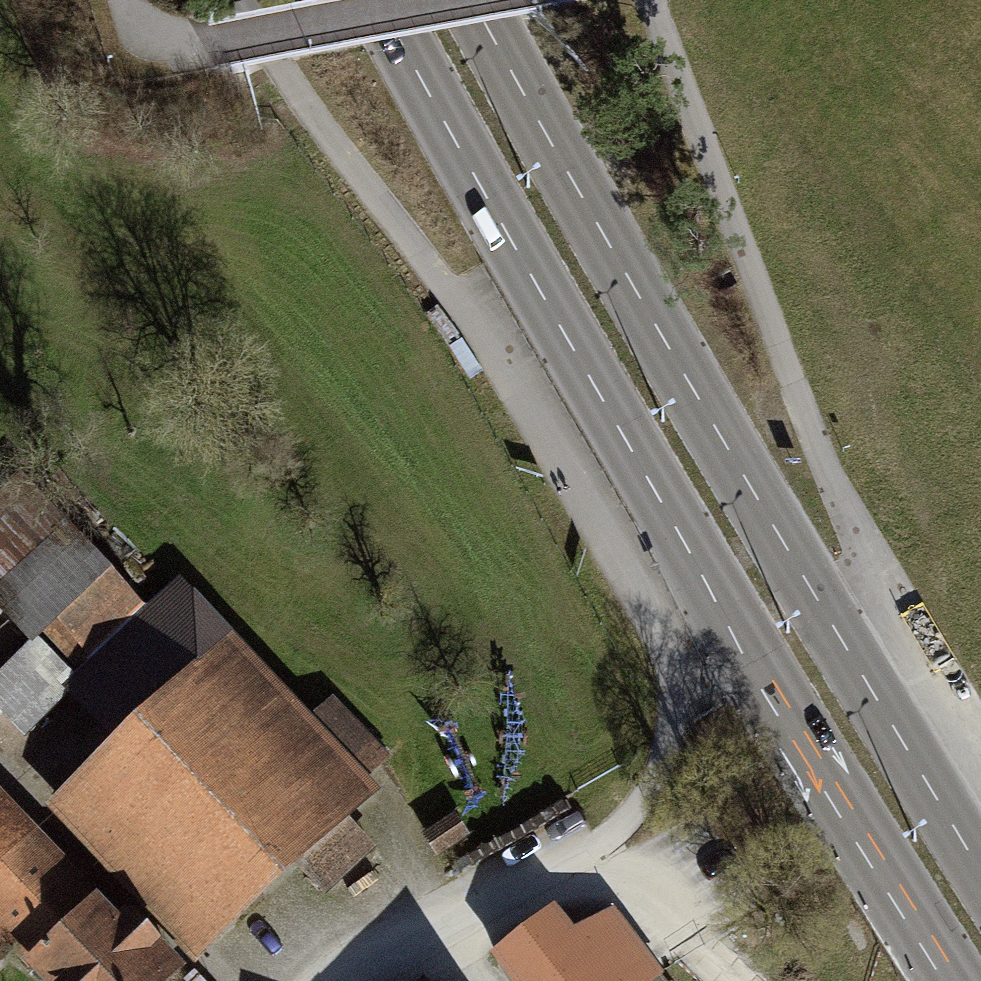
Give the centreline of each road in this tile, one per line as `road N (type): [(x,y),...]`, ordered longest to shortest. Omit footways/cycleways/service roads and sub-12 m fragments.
road 1 (tertiary): [(377,0),(772,693),(952,980)]
road 2 (tertiary): [(980,872),(471,0)]
road 3 (track): [(245,0),(310,120),(496,338),(685,673),(668,766),(634,806),(594,835)]
road 4 (residential): [(594,835),(472,896),(340,980)]

